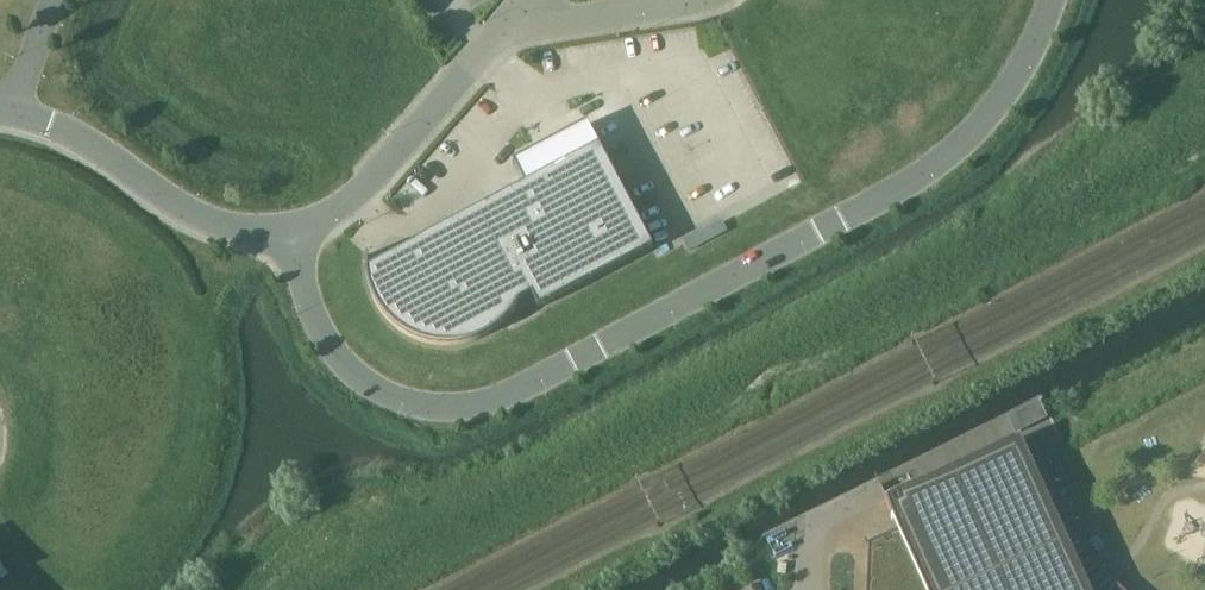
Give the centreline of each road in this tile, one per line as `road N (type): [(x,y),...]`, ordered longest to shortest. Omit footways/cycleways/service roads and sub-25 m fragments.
road 1 (unclassified): [(1052,0),(1007,90),(926,171),(486,402),(410,402),(349,368),(310,307),(294,229)]
road 2 (unclassified): [(0,109),(92,142),(215,222),(294,229)]
road 3 (unclassified): [(294,229),(339,206),(378,171),(518,17)]
road 4 (unclassified): [(518,17),(573,18),(685,0)]

